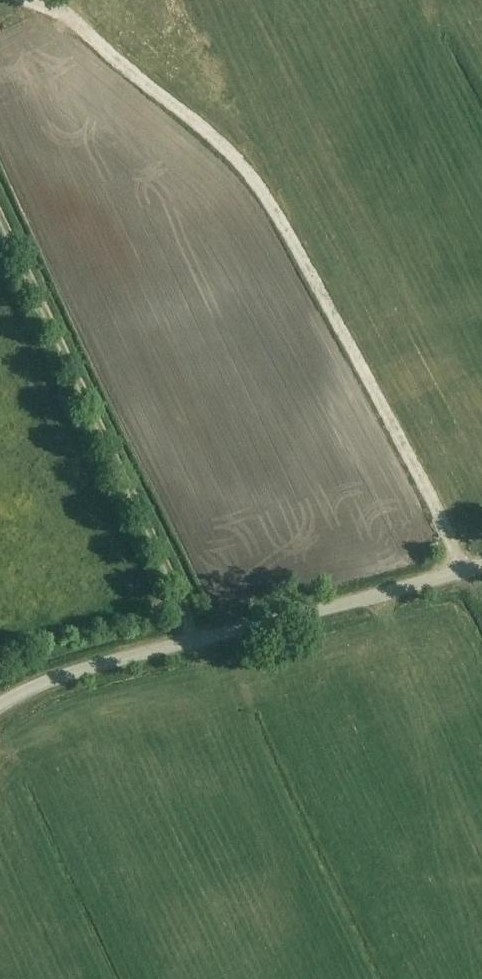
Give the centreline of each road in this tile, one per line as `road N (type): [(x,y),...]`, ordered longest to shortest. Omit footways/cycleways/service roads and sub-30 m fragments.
road 1 (track): [(458,571),(419,474),(272,202),(220,141),(76,20),(39,0)]
road 2 (unclassified): [(0,704),(107,663),(481,564)]
road 3 (track): [(194,641),(172,572),(0,216)]

